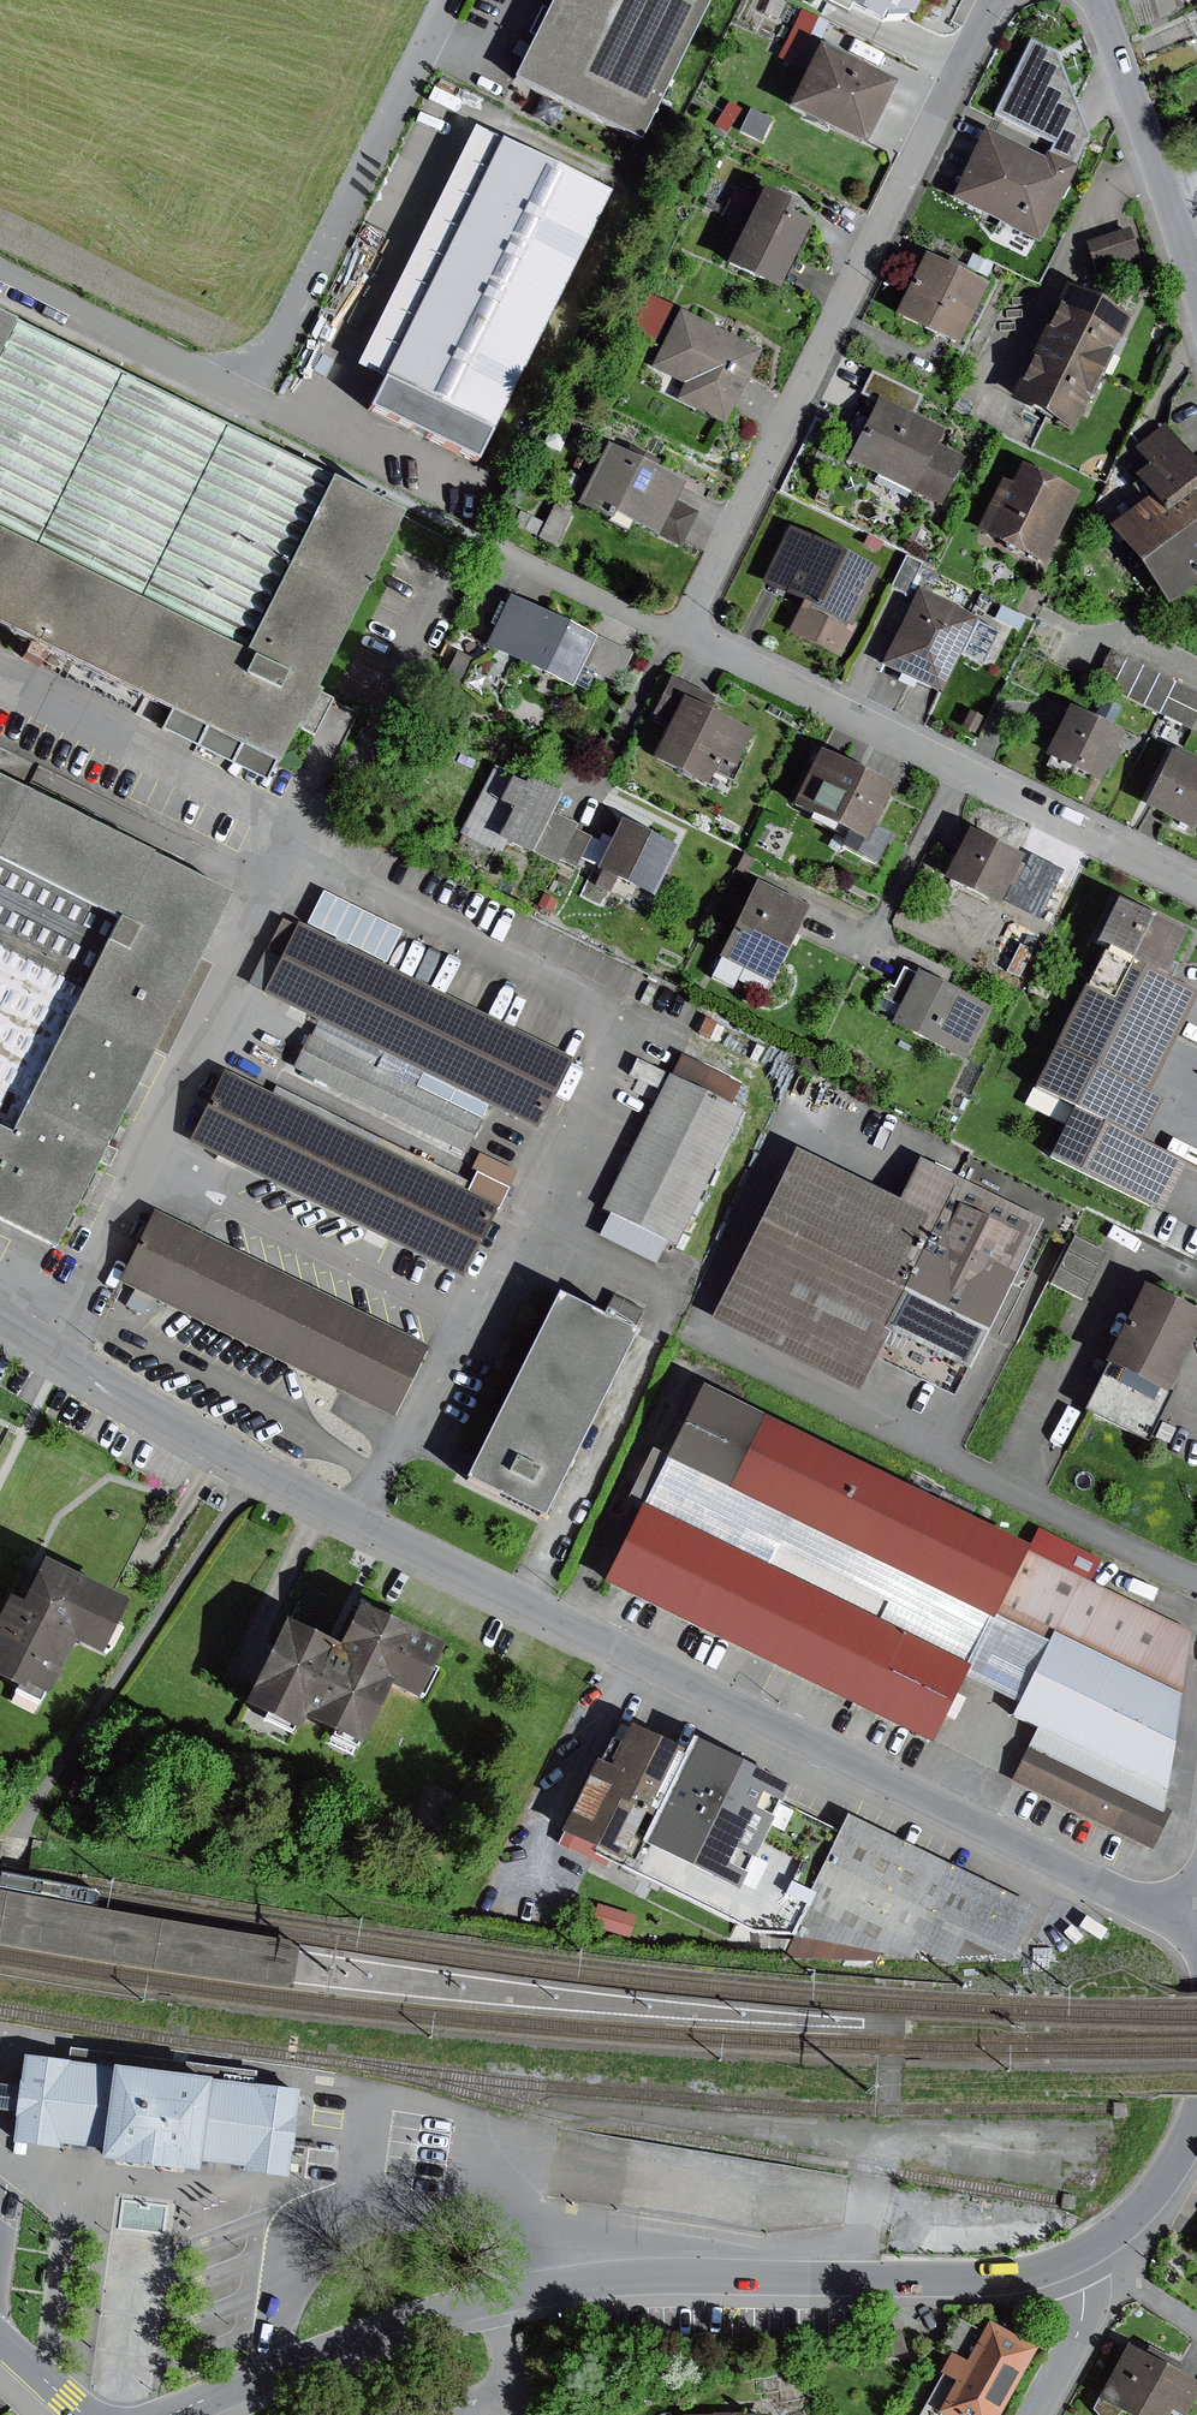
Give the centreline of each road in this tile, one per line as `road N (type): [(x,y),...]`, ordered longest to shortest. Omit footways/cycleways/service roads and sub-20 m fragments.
road 1 (residential): [(0,1317),(201,1440),(628,1657),(1152,1908),(1193,1911)]
road 2 (residential): [(1076,2256),(996,2278),(691,2275),(490,2299),(169,2414)]
road 3 (residential): [(994,0),(698,599),(703,646)]
road 4 (residential): [(703,646),(1196,889)]
road 5 (residential): [(1196,266),(1098,0)]
road 6 (unclassified): [(240,395),(0,280)]
road 7 (residential): [(703,646),(495,547)]
road 8 (residential): [(1076,2256),(1130,2218),(1167,2175),(1191,2135),(1196,2106)]
road 9 (residential): [(1034,2414),(1072,2349),(1087,2279)]
road 10 (residential): [(1087,2279),(1143,2289),(1196,2326)]

